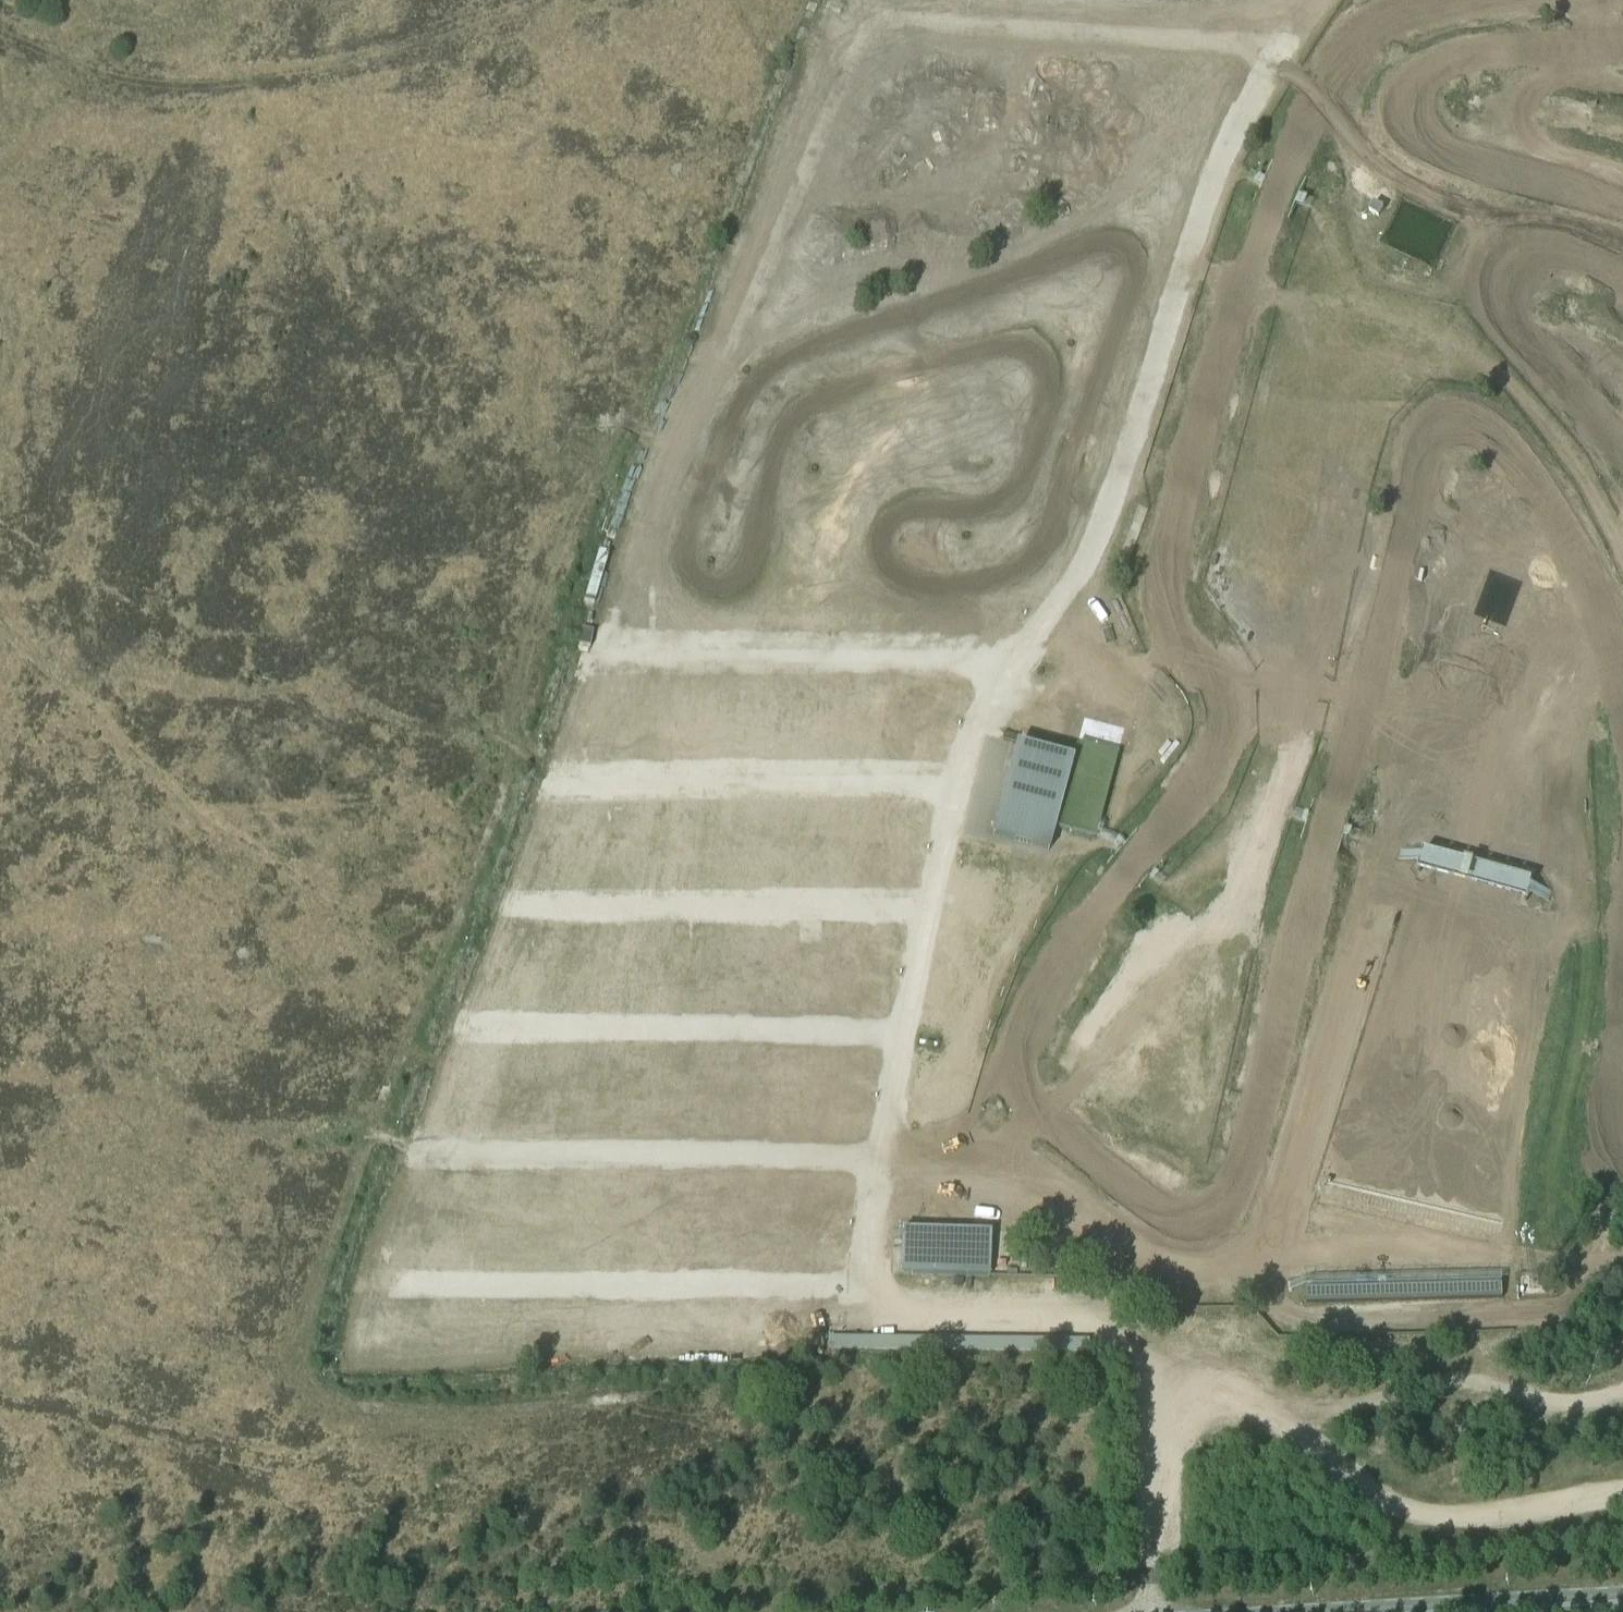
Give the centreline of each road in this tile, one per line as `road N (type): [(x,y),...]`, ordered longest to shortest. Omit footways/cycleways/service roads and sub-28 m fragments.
road 1 (track): [(1622,1498),(1430,1519),(1404,1514),(1232,1396),(1196,1395),(1173,1405),(1156,1434),(1150,1611)]
road 2 (track): [(1156,1434),(1148,1383),(1128,1348),(1104,1329),(929,1321),(890,1303),(882,1216)]
road 3 (track): [(1283,1427),(1443,1380),(1486,1380),(1567,1402),(1622,1388)]
road 4 (primary): [(1454,1611),(1622,1603)]

